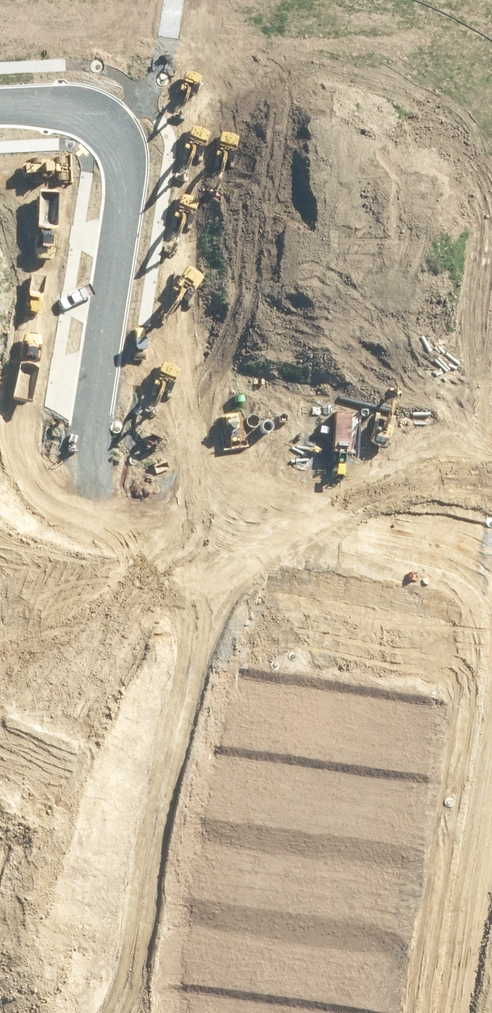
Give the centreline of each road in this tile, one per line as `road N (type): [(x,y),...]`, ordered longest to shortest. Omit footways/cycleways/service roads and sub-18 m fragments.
road 1 (residential): [(2,1012),(79,486)]
road 2 (residential): [(79,486),(128,190),(124,154),(110,126),(85,113),(57,103),(0,106)]
road 3 (residential): [(79,486),(491,547)]
road 4 (residential): [(491,823),(462,1012)]

